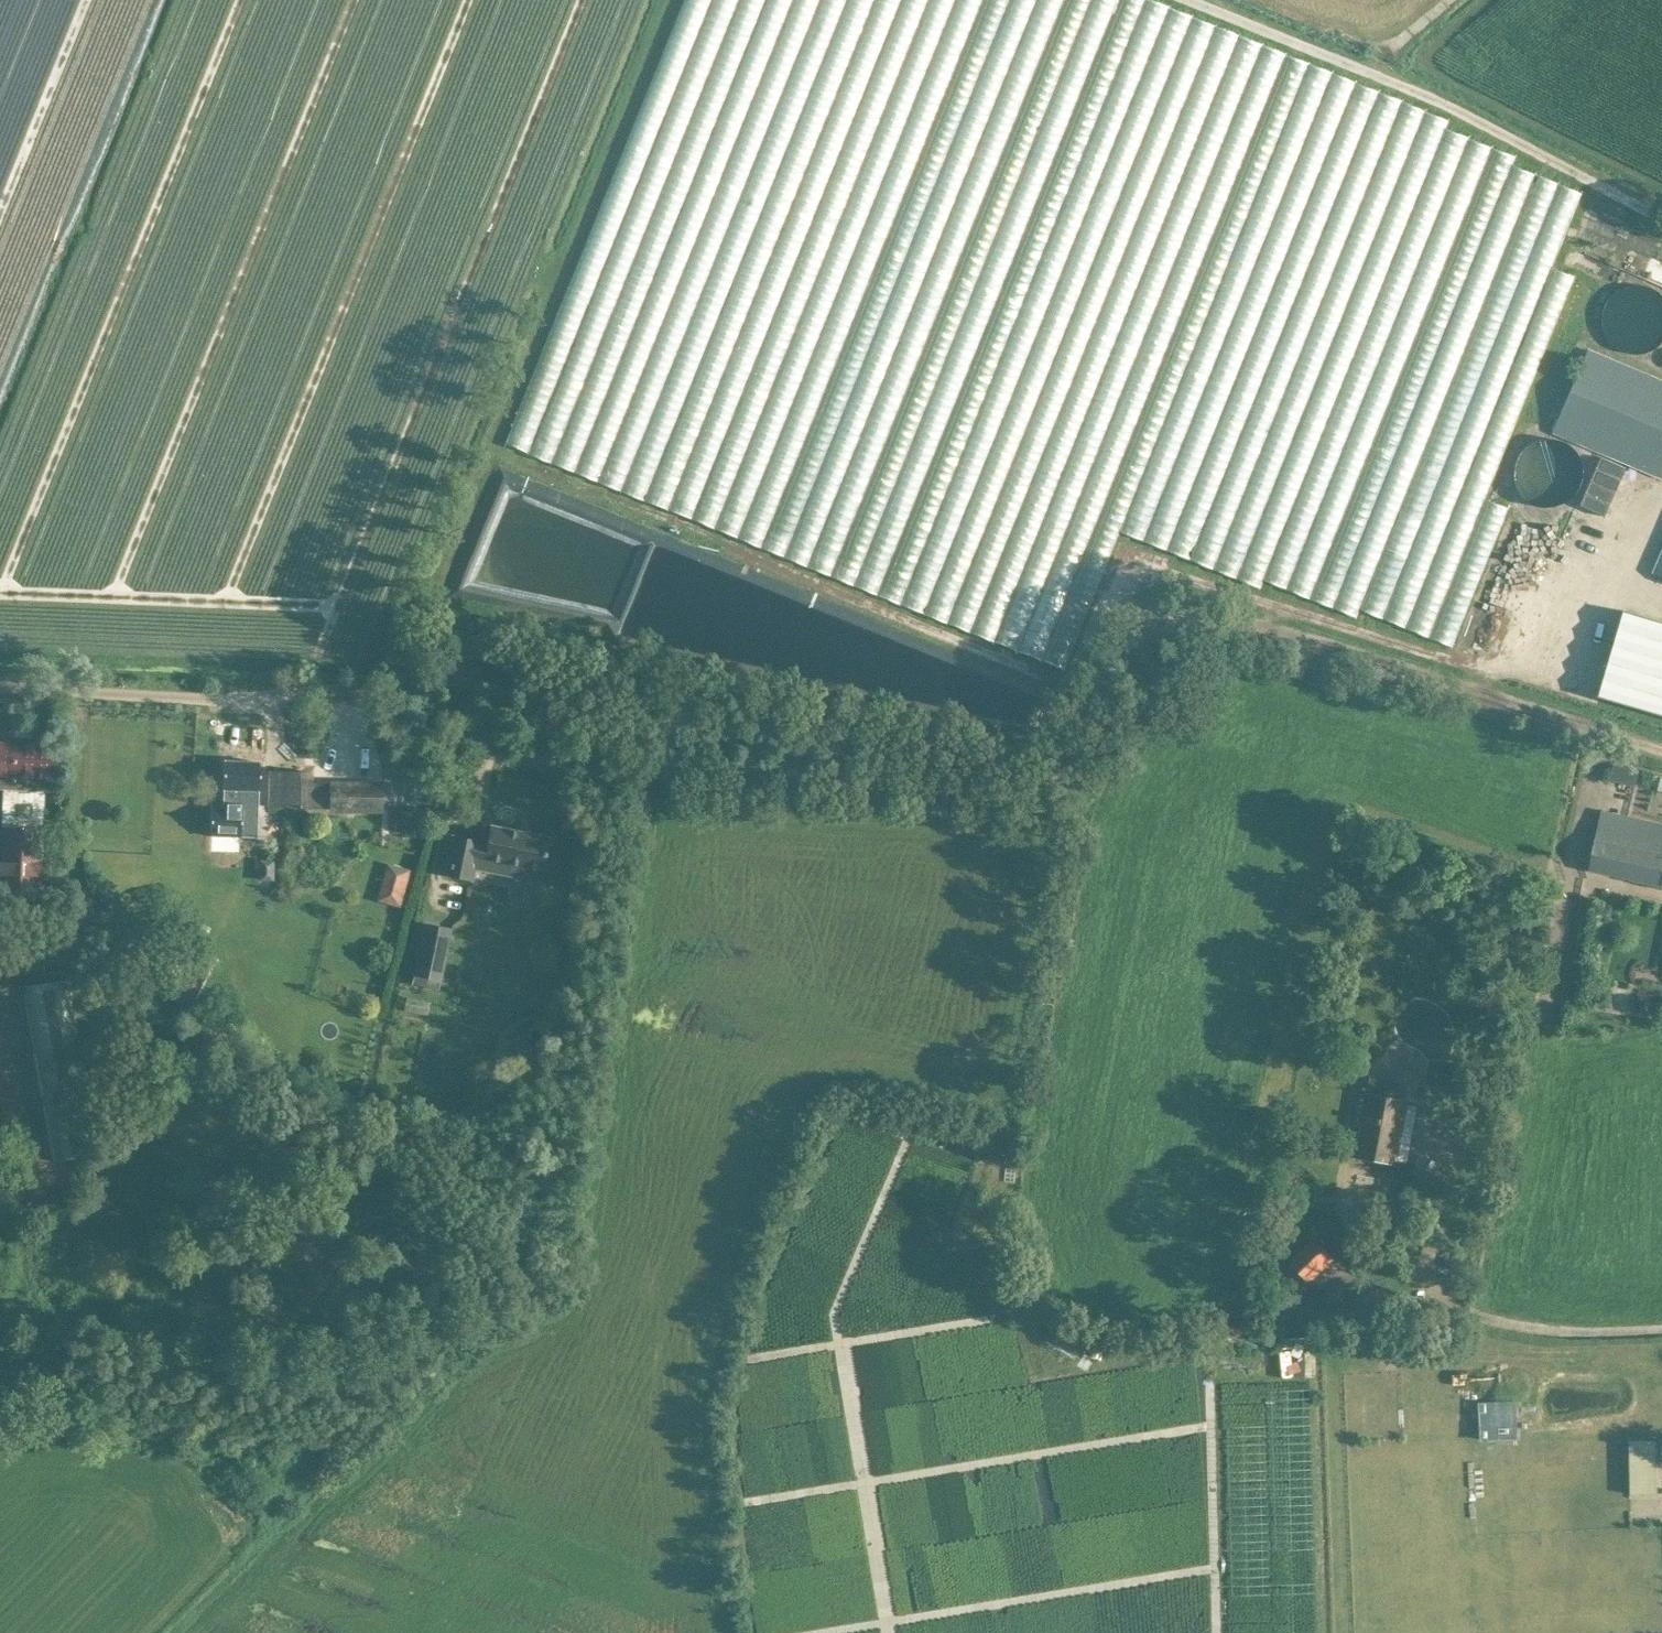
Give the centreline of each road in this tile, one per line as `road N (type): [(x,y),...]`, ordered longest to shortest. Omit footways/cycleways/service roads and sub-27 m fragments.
road 1 (track): [(357,703),(596,766),(982,795),(1047,790),(1083,685),(1120,612),(1158,609),(1300,635),(1661,744)]
road 2 (unclassified): [(0,692),(357,703)]

